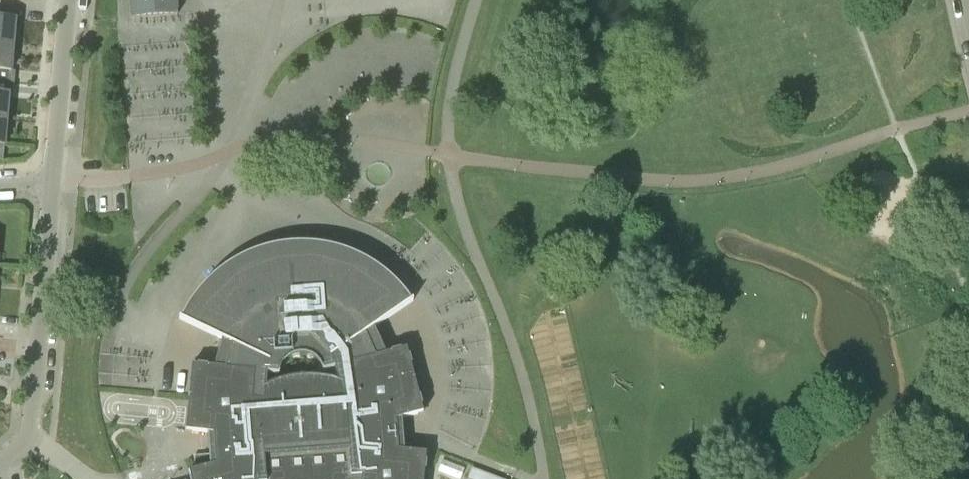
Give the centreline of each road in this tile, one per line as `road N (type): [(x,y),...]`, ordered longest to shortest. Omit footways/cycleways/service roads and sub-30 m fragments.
road 1 (residential): [(11,458),(28,441),(50,182)]
road 2 (residential): [(50,182),(68,0)]

